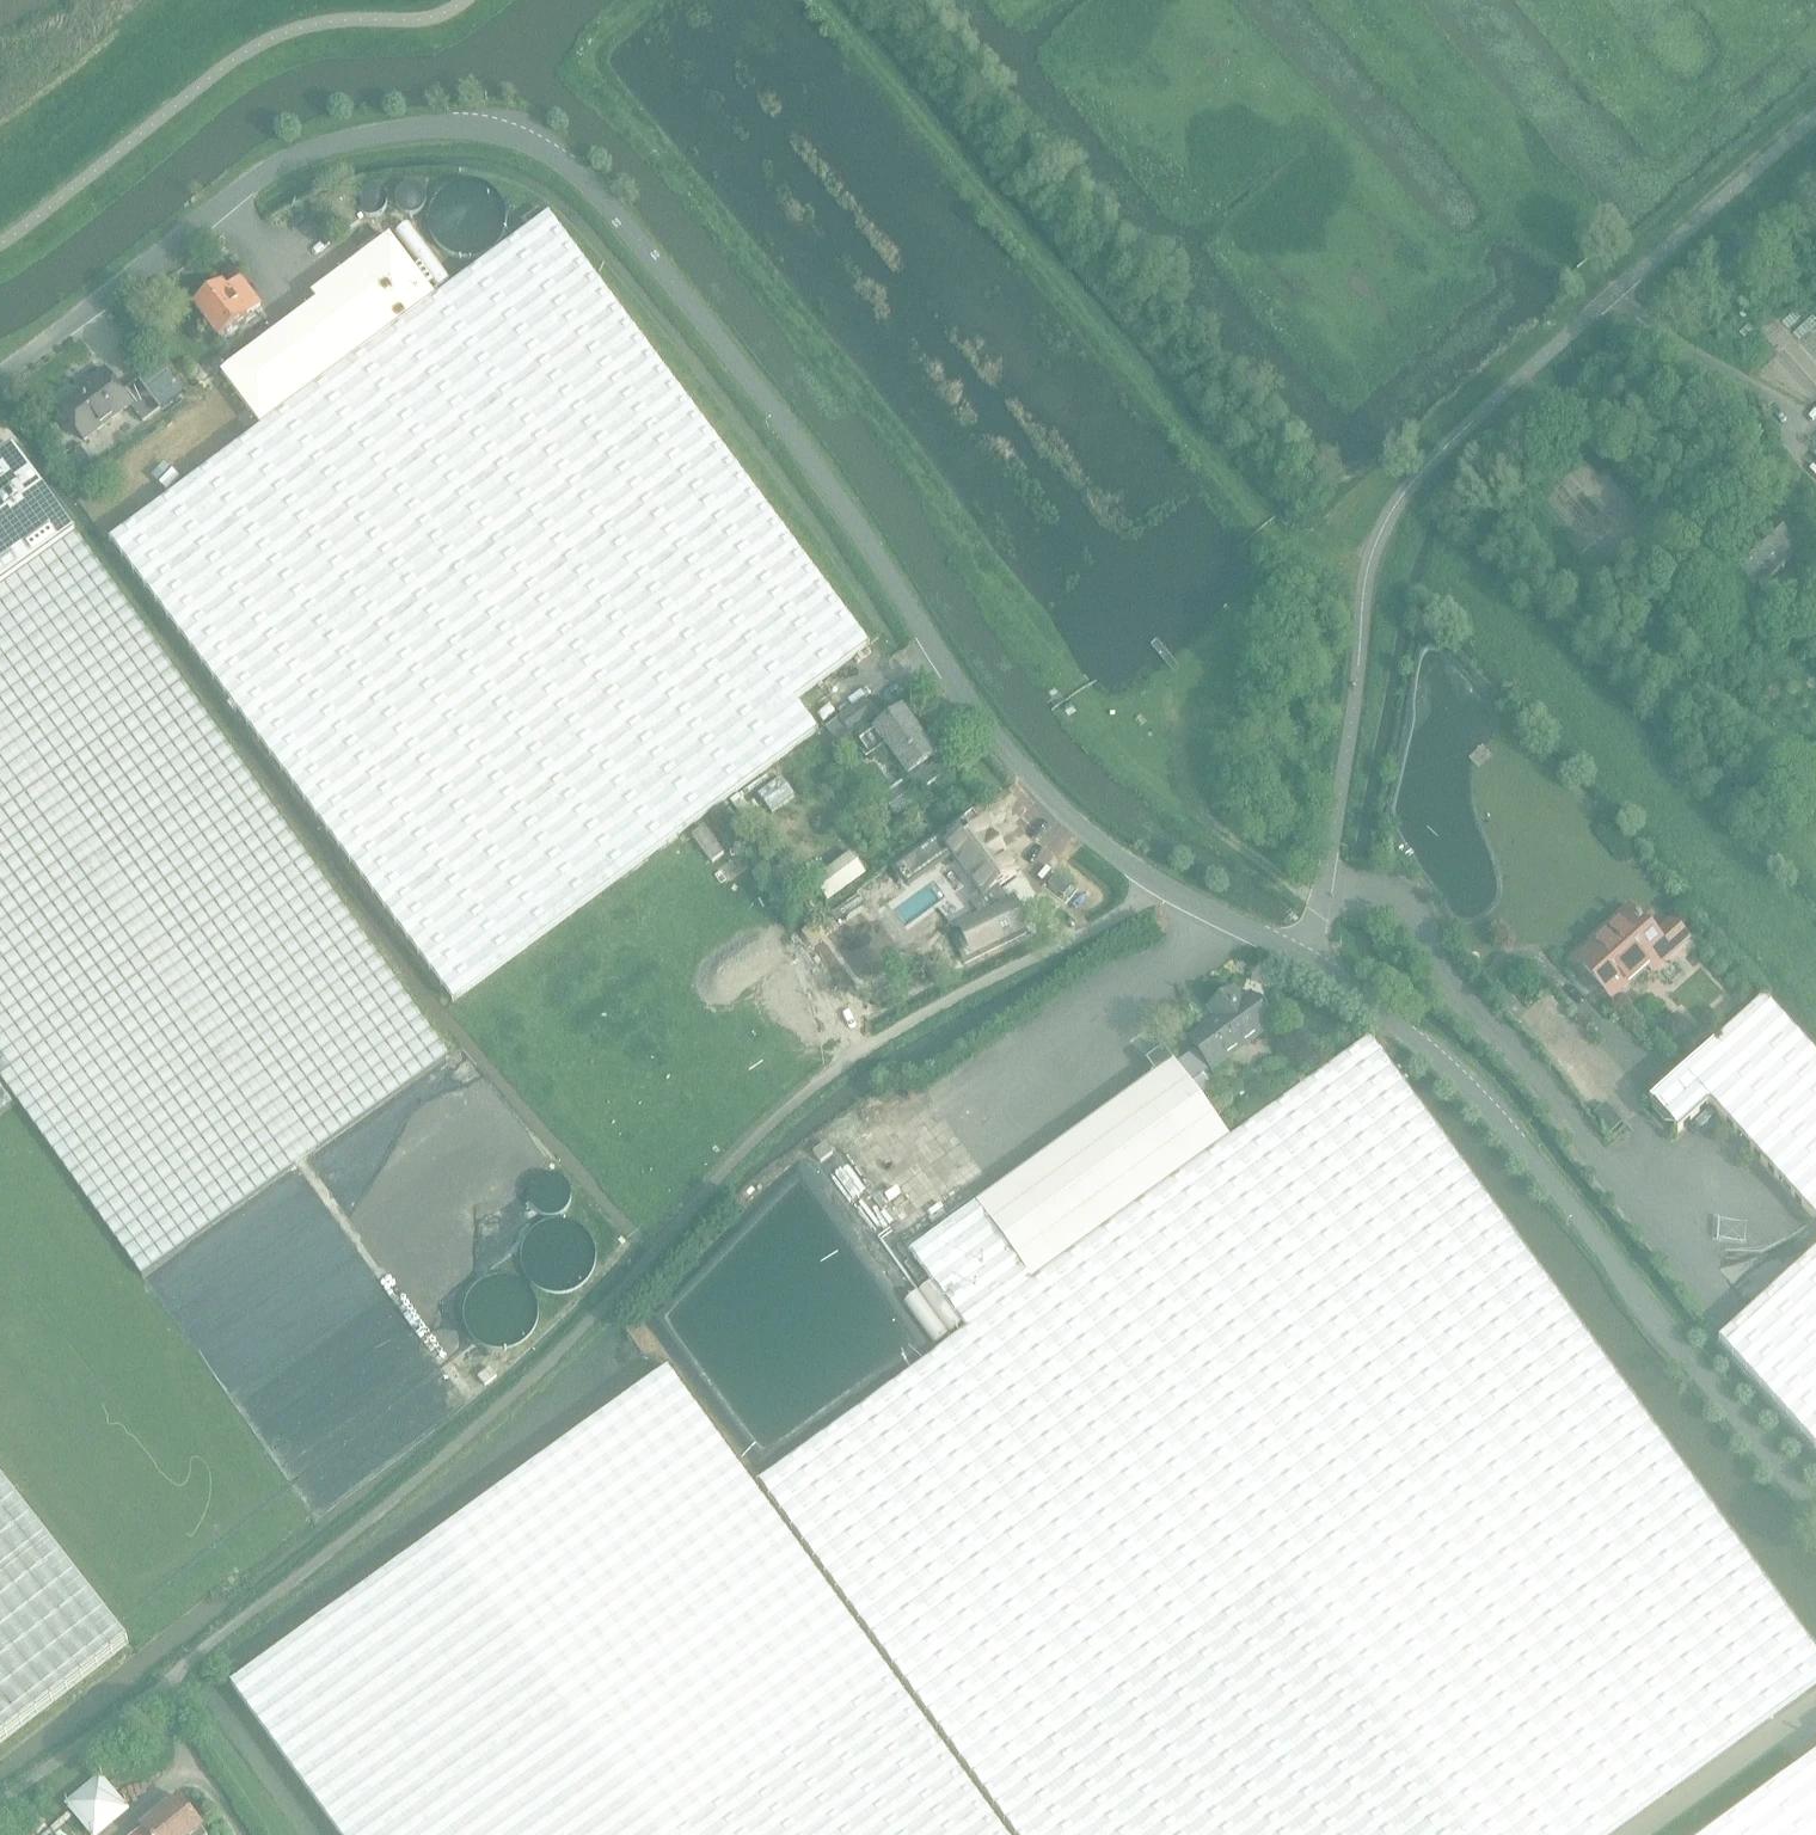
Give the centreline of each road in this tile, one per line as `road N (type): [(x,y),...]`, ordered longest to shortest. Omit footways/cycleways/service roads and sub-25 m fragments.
road 1 (unclassified): [(0,374),(282,165),(384,134),(441,129),(529,143),(585,177),(771,404),(1022,767),(1133,867),(1302,958)]
road 2 (unclassified): [(1302,958),(1363,998),(1466,1088),(1815,1511)]
road 3 (track): [(1317,901),(1193,809),(1167,692)]

